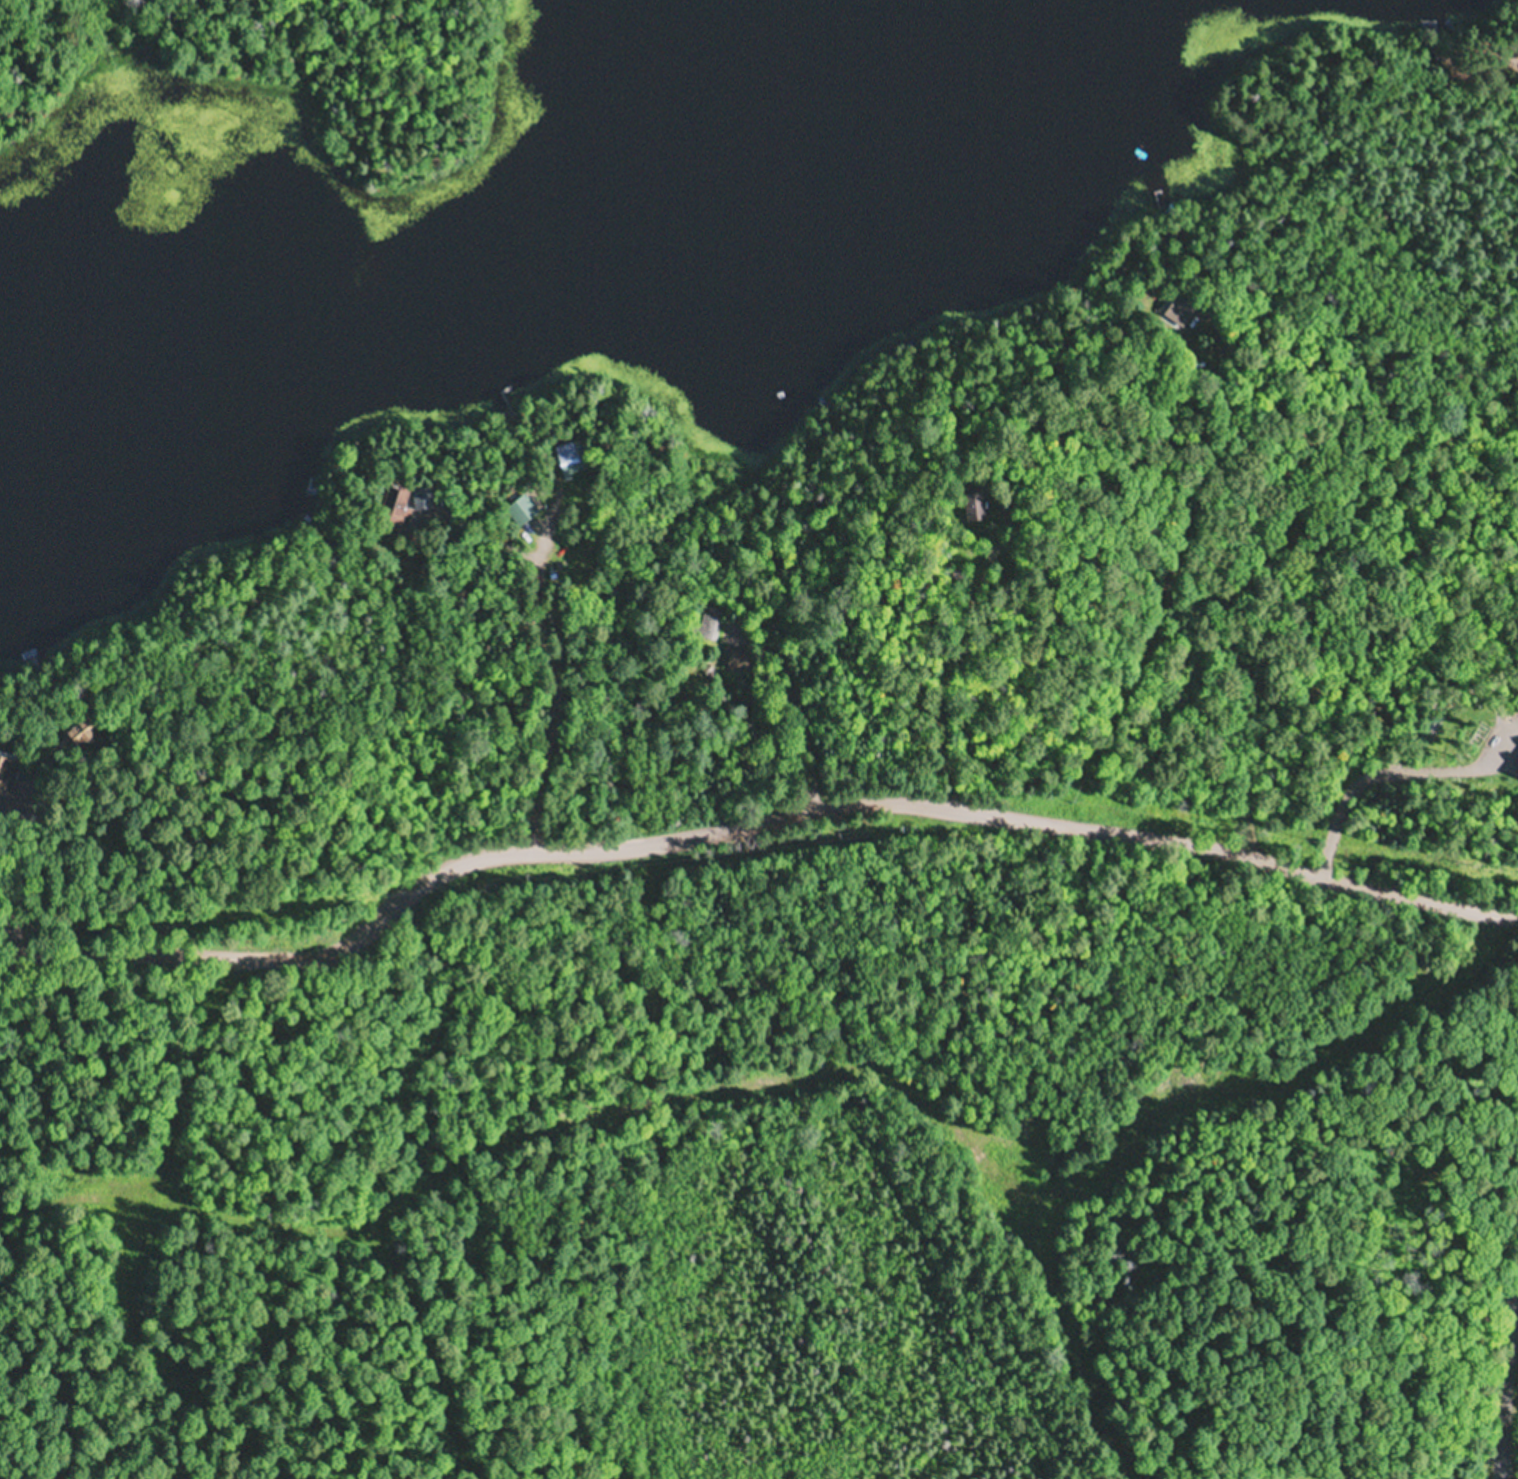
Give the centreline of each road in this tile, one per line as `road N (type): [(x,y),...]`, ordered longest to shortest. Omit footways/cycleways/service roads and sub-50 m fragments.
road 1 (residential): [(1517,910),(1287,861),(1184,829),(912,791),(868,792),(644,838),(501,842),(400,888),(351,935),(232,950),(0,951)]
road 2 (residential): [(232,950),(203,987),(150,1149),(114,1190),(0,1201)]
road 3 (residential): [(1501,1478),(1499,1395),(1517,1283)]

